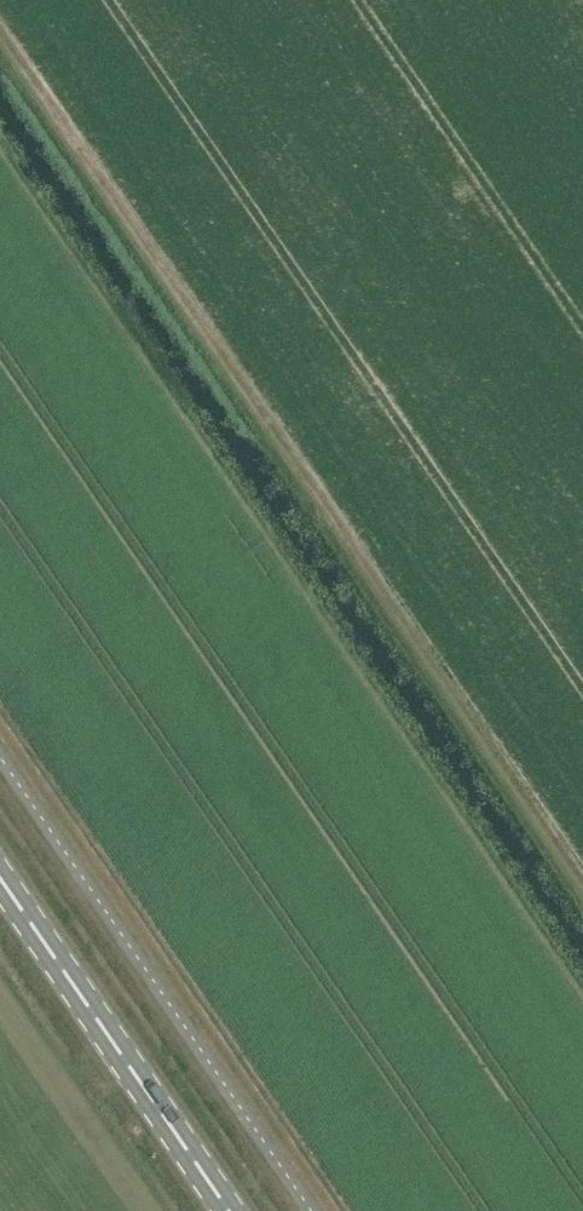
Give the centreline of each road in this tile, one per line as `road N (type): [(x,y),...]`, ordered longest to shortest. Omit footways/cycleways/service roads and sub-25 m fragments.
road 1 (primary): [(230,1210),(0,877)]

